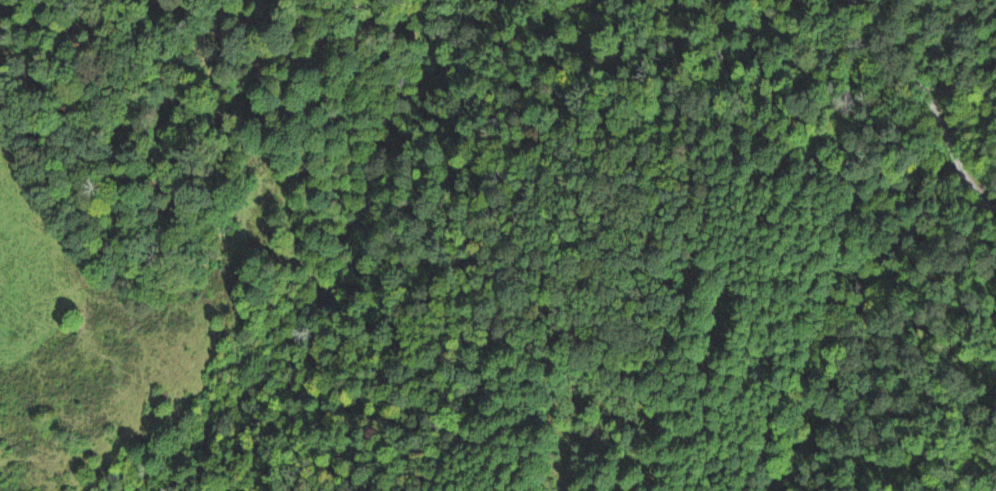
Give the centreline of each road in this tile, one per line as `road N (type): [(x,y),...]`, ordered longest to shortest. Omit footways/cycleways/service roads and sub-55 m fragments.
road 1 (tertiary): [(995,210),(958,168),(889,53),(838,0)]

